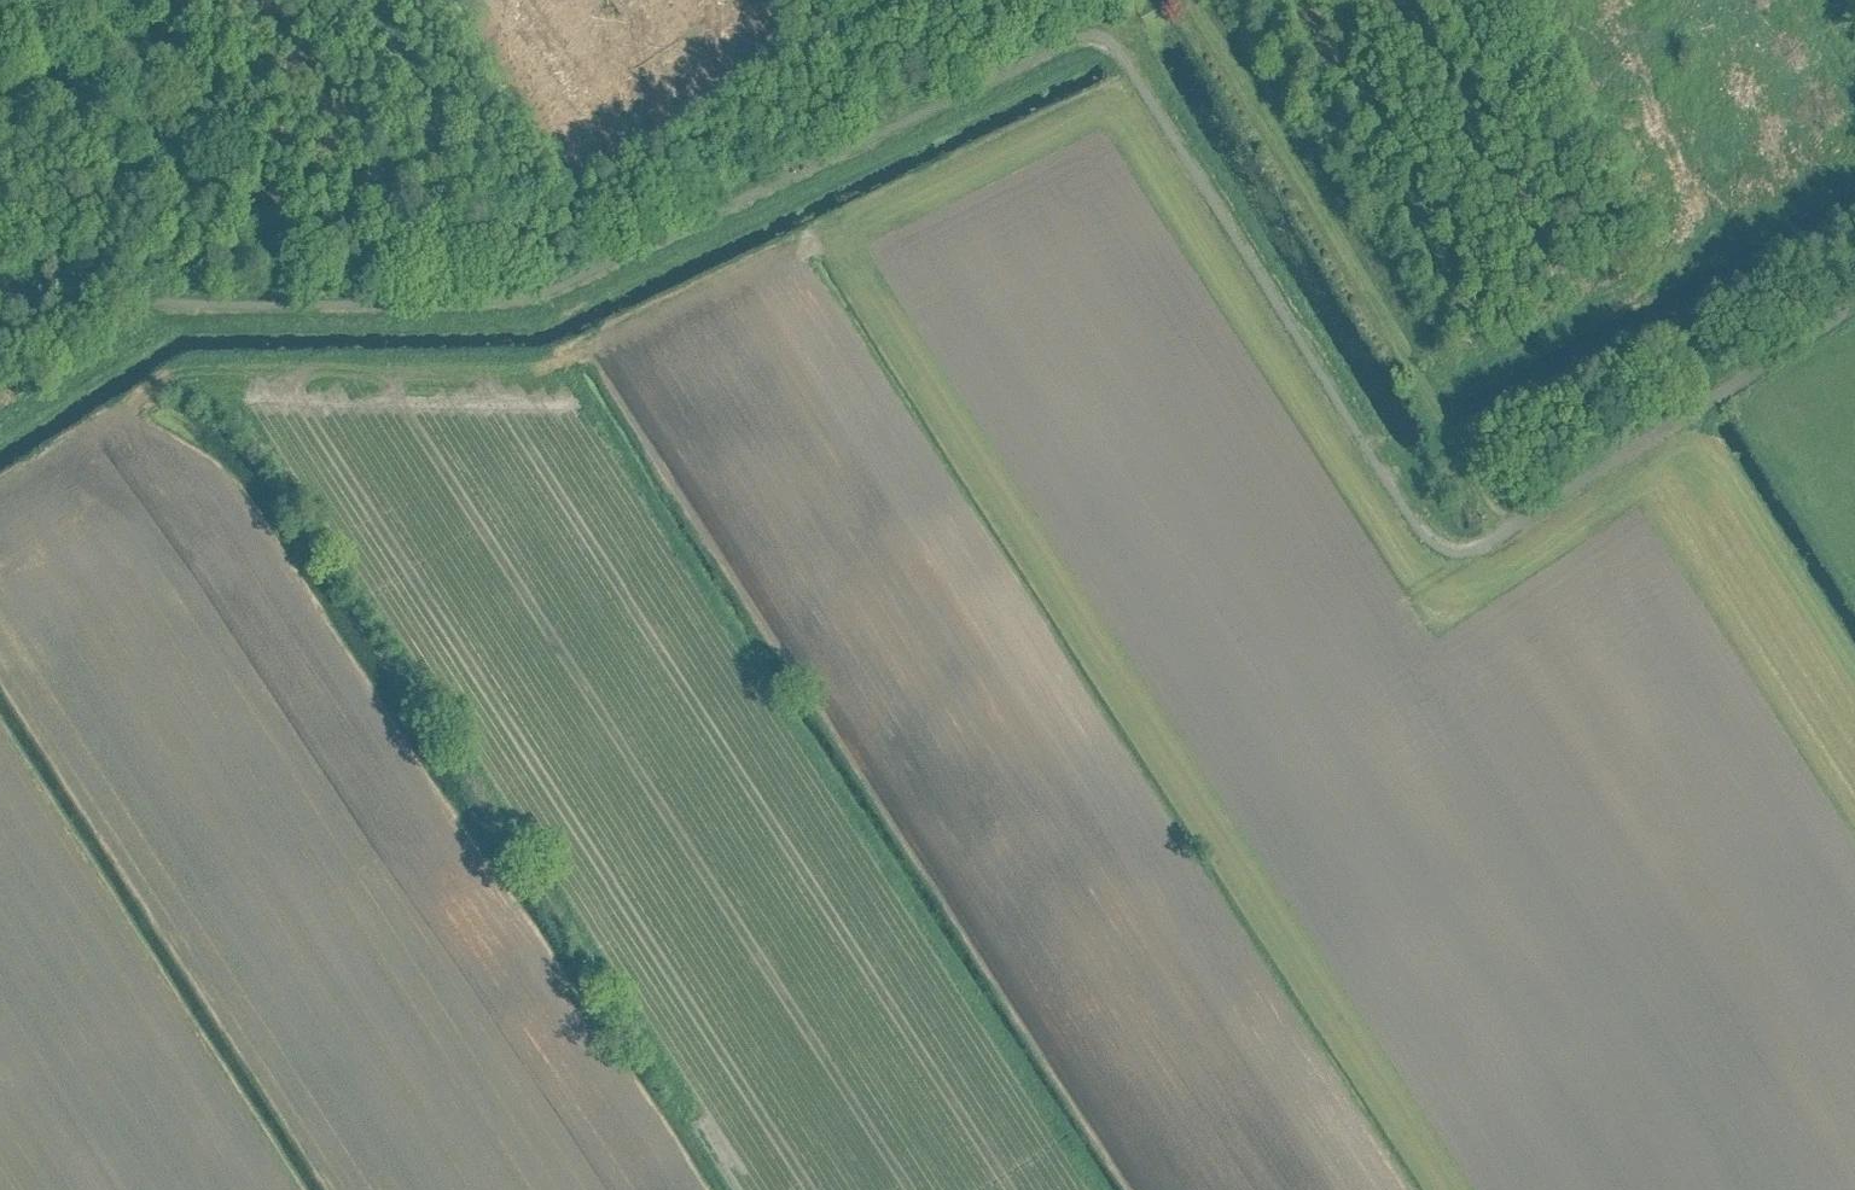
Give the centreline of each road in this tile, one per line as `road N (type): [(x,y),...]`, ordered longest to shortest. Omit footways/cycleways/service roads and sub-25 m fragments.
road 1 (track): [(1514,526),(1439,417),(1191,0)]
road 2 (unclassified): [(1366,450),(1424,538),(1446,553),(1469,554),(1854,309)]
road 3 (track): [(137,0),(283,239),(289,306)]

